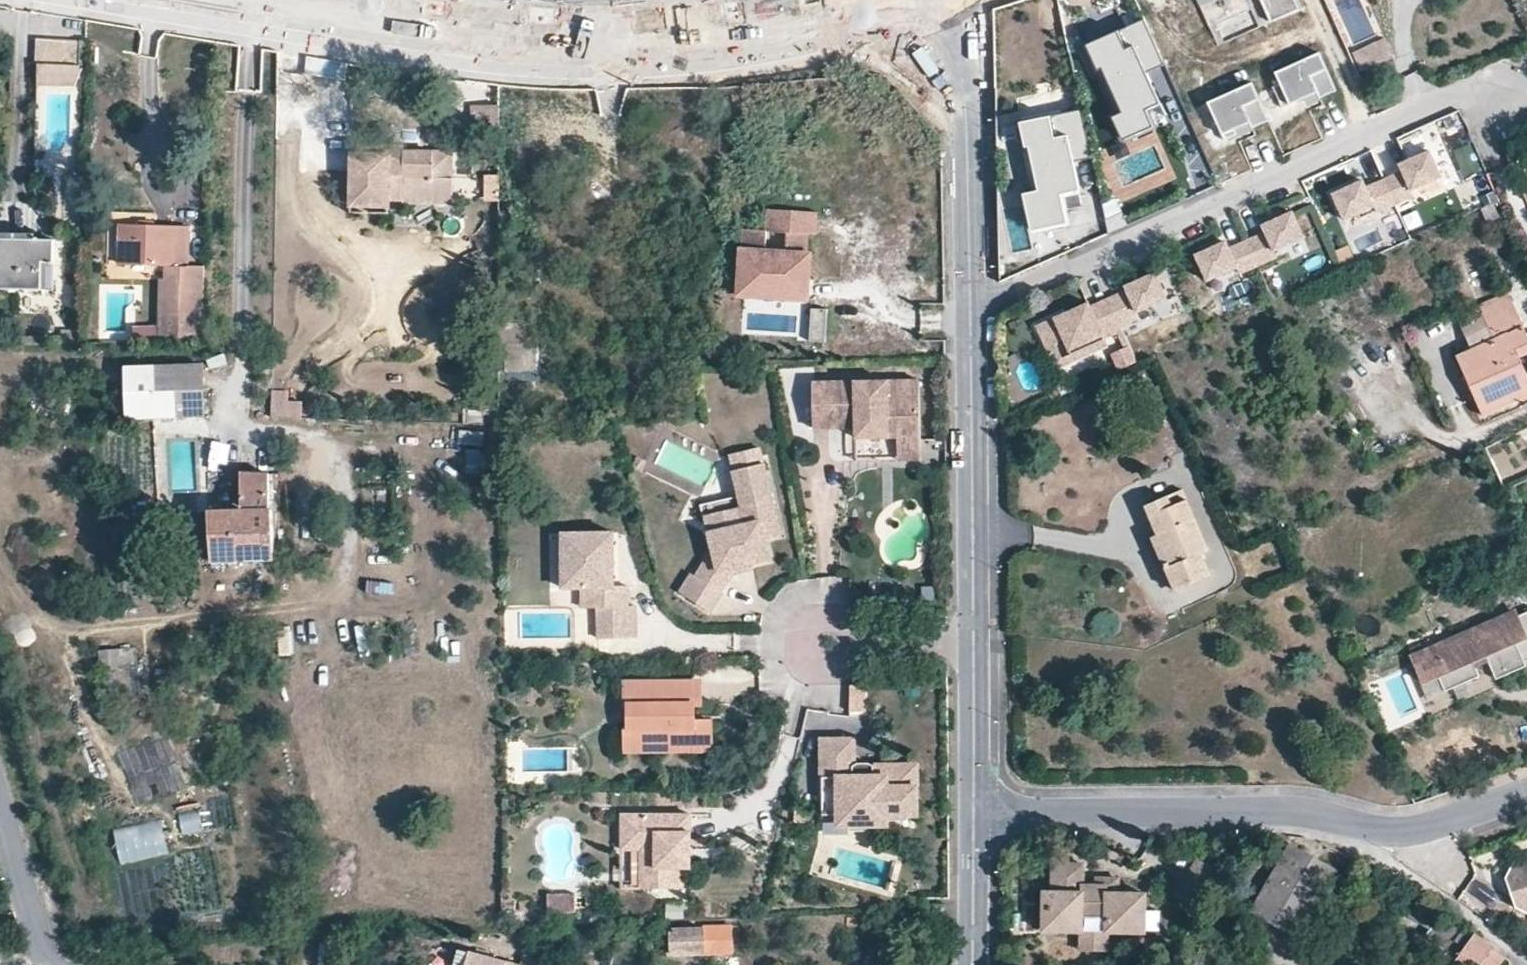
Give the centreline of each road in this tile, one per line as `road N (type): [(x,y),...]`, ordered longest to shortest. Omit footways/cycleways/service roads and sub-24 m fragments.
road 1 (secondary): [(265,0),(503,40),(682,45),(759,37),(884,0)]
road 2 (residential): [(970,311),(1463,94),(1513,94)]
road 3 (residential): [(974,816),(970,311)]
road 4 (residential): [(974,816),(1308,810),(1354,825)]
road 5 (residential): [(970,311),(966,94),(930,0)]
road 6 (residential): [(1526,963),(1367,859),(1354,825)]
road 7 (residential): [(1354,825),(1397,837),(1424,835),(1526,799)]
road 8 (residential): [(973,964),(974,816)]
road 9 (residential): [(52,964),(0,828)]

